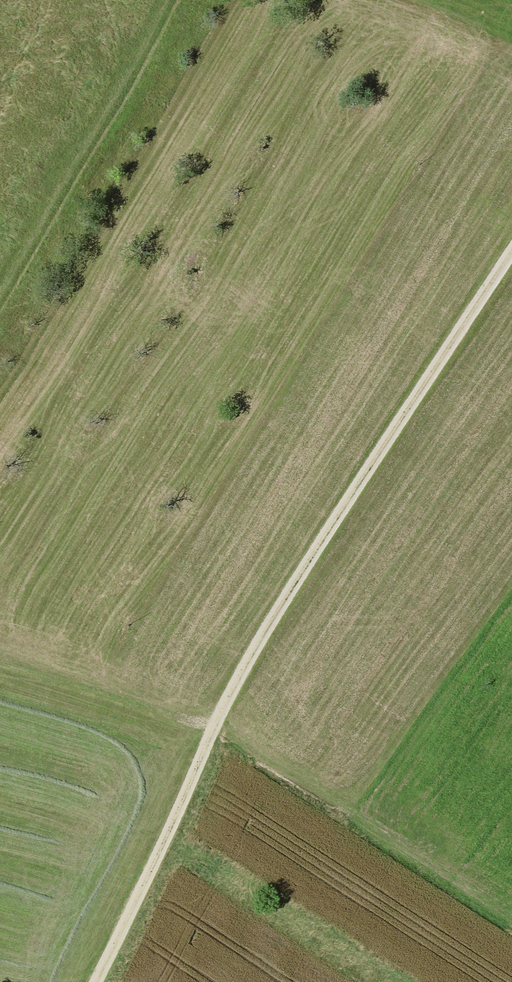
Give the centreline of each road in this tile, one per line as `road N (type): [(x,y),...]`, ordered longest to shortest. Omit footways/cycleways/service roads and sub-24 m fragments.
road 1 (track): [(94,981),(223,704),(511,260)]
road 2 (track): [(173,0),(0,309)]
road 3 (track): [(0,664),(209,730)]

